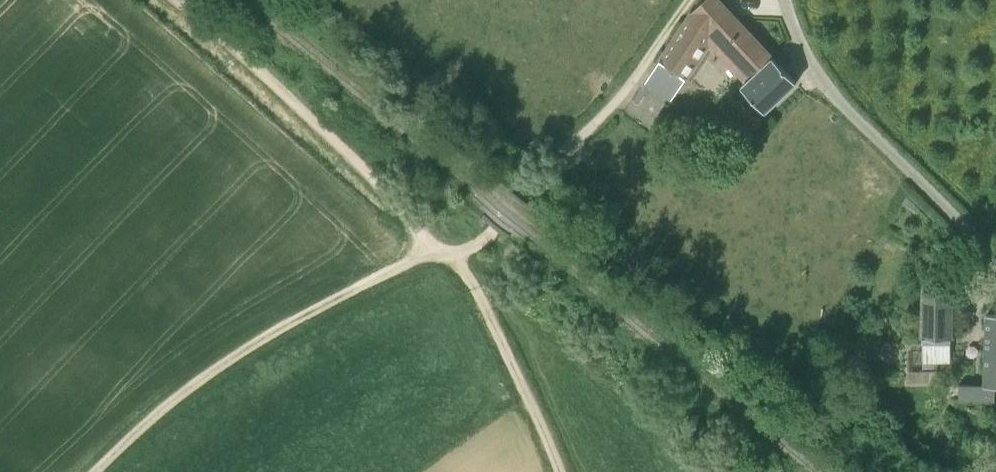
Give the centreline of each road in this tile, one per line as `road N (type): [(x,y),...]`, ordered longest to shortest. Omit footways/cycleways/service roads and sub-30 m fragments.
road 1 (track): [(691,0),(632,85),(489,234),(445,252),(329,136),(175,0)]
road 2 (track): [(562,471),(474,280),(445,252),(386,273),(232,357),(95,471)]
road 3 (unclassified): [(785,0),(817,74),(995,254)]

